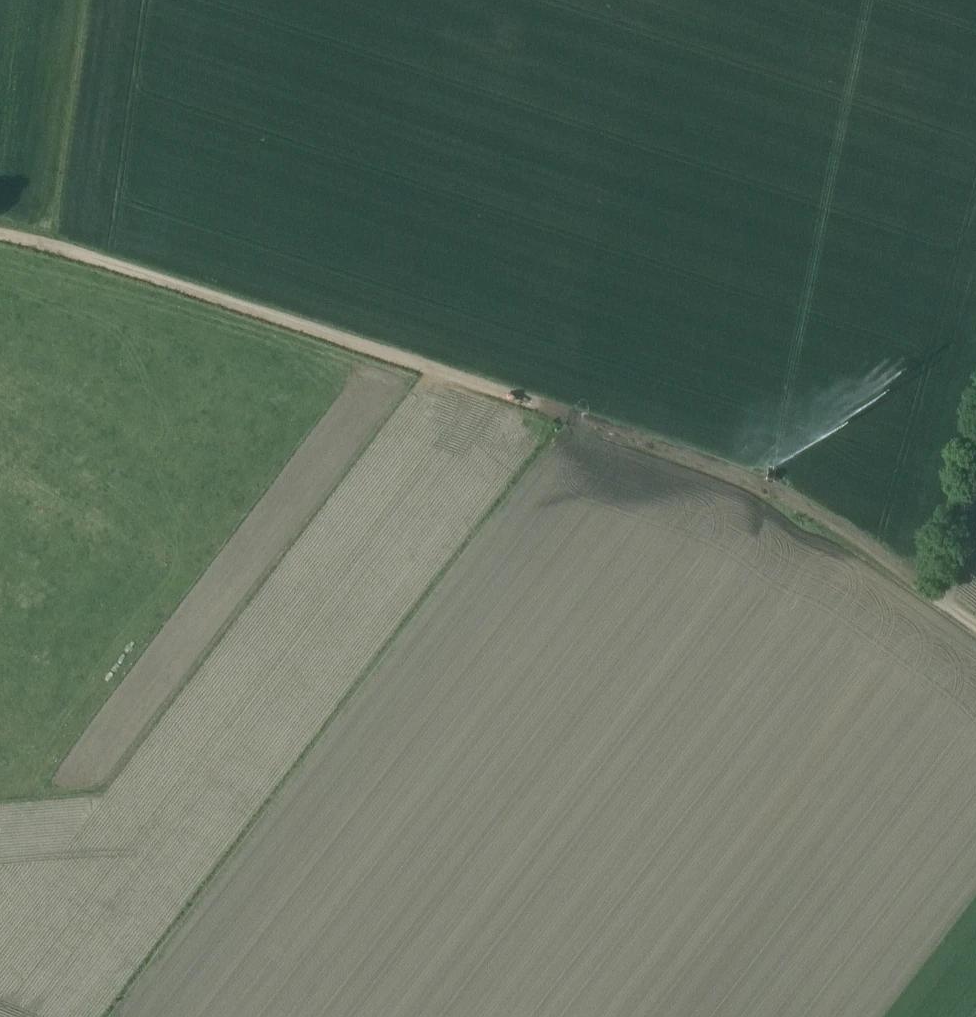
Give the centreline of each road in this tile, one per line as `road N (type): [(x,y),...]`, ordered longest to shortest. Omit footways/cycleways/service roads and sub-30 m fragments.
road 1 (track): [(975,624),(849,532),(759,484),(105,261),(0,235)]

